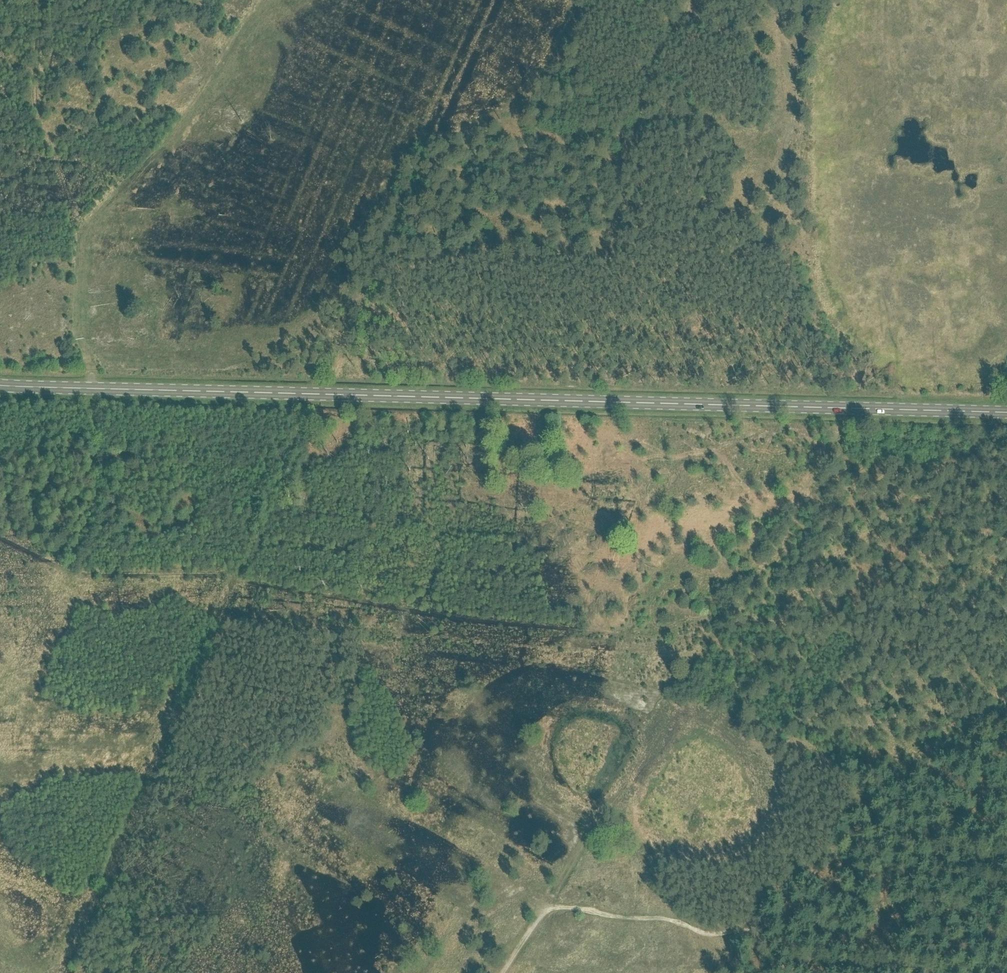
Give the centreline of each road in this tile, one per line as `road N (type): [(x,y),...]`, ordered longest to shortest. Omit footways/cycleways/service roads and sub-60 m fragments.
road 1 (primary): [(1006,413),(0,386)]
road 2 (track): [(91,389),(77,312),(84,229),(180,127),(263,0)]
road 3 (track): [(503,972),(541,913),(562,909),(706,933),(751,932)]

